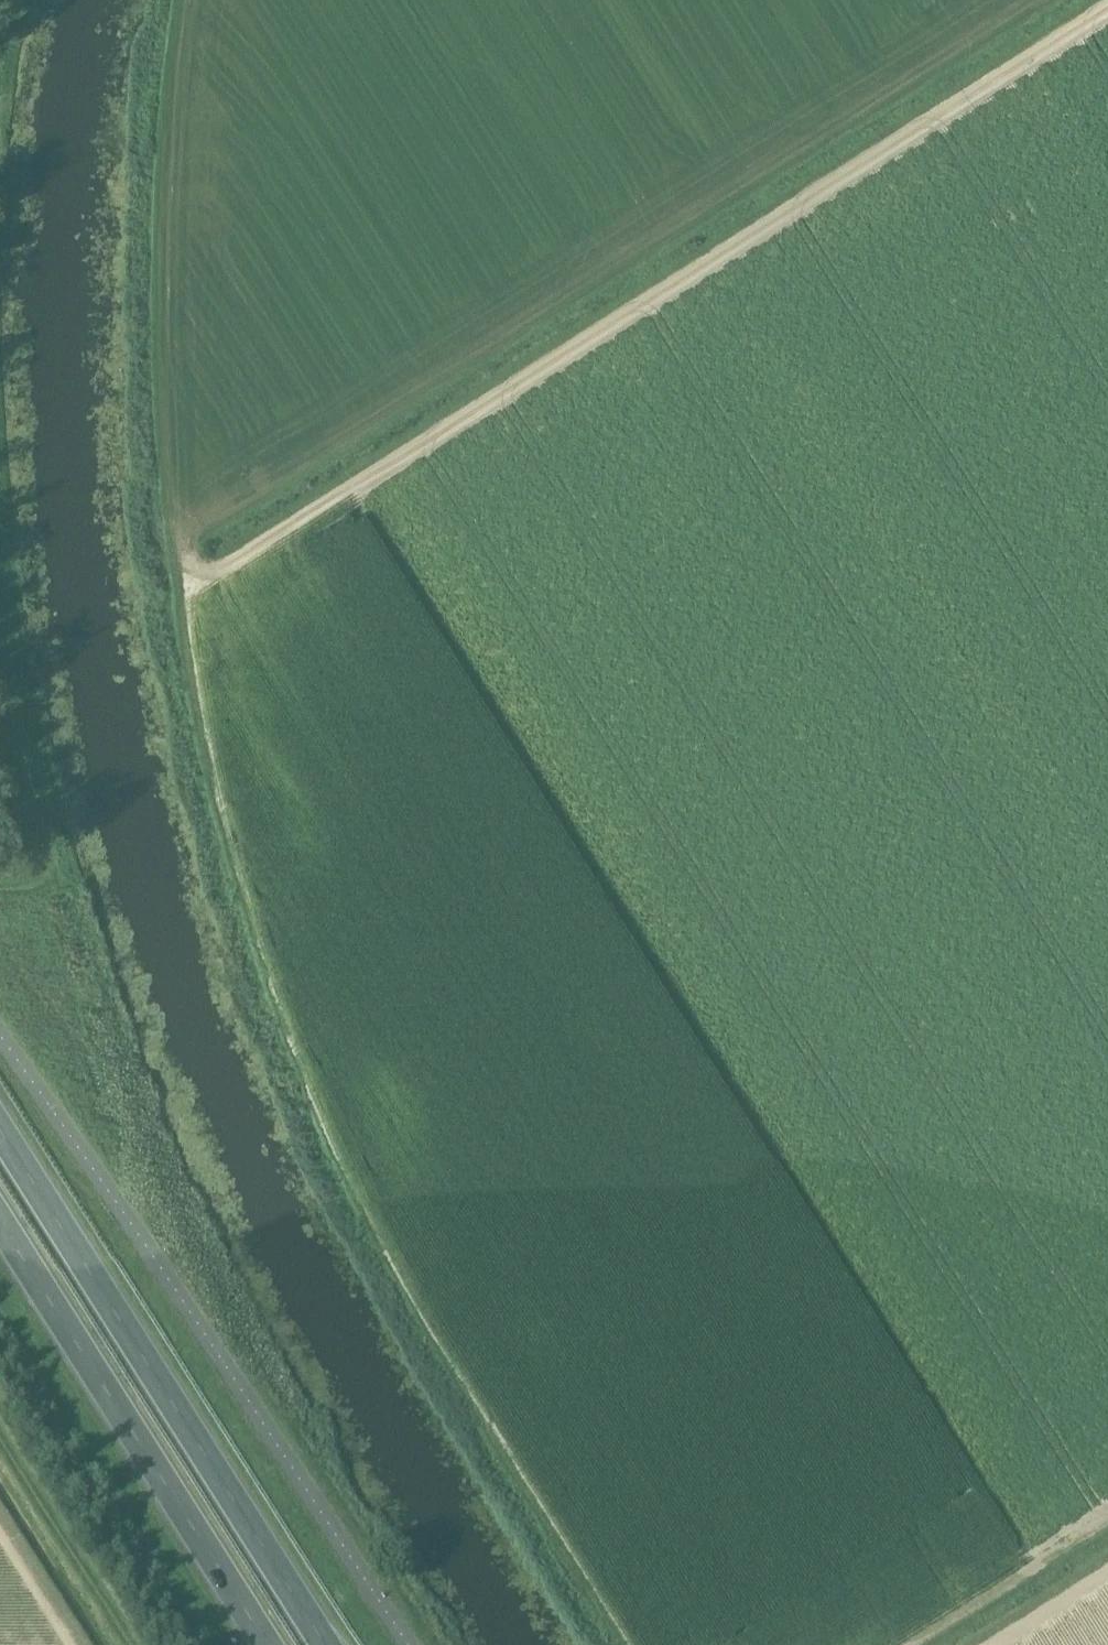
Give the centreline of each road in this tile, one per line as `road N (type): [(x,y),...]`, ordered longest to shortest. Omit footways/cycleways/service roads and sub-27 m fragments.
road 1 (trunk): [(325,1644),(0,1131)]
road 2 (trunk): [(0,1223),(267,1644)]

